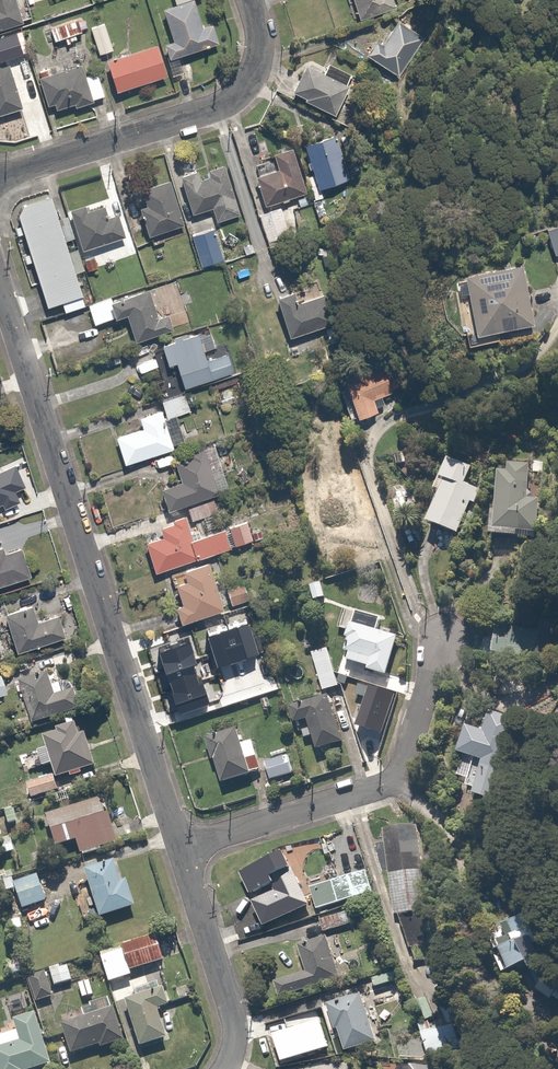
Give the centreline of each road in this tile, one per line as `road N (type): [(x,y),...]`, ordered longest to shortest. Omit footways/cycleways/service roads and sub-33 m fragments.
road 1 (residential): [(183,848),(0,290)]
road 2 (residential): [(440,633),(375,794),(183,848)]
road 3 (residential): [(0,178),(233,96),(257,52),(250,0)]
road 4 (residential): [(223,1068),(235,1037),(183,848)]

